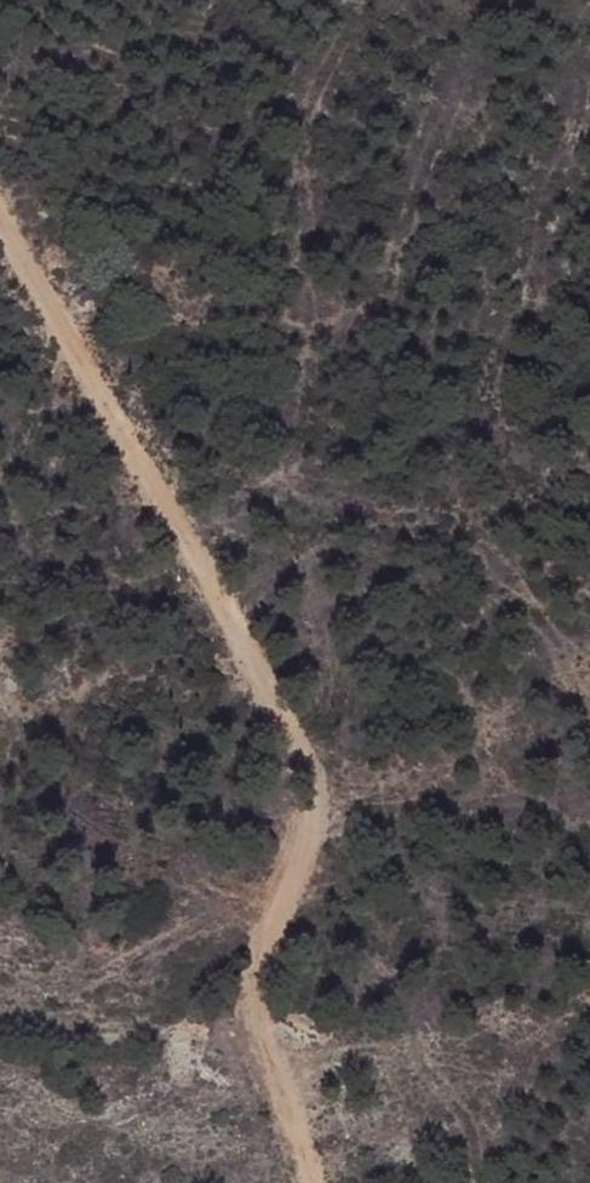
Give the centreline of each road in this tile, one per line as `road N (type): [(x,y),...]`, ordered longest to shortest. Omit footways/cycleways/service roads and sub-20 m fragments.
road 1 (track): [(314,1182),(264,1010),(278,940),(319,823),(317,770),(231,607),(0,219)]
road 2 (track): [(264,1010),(225,1035),(184,1038),(0,1017)]

